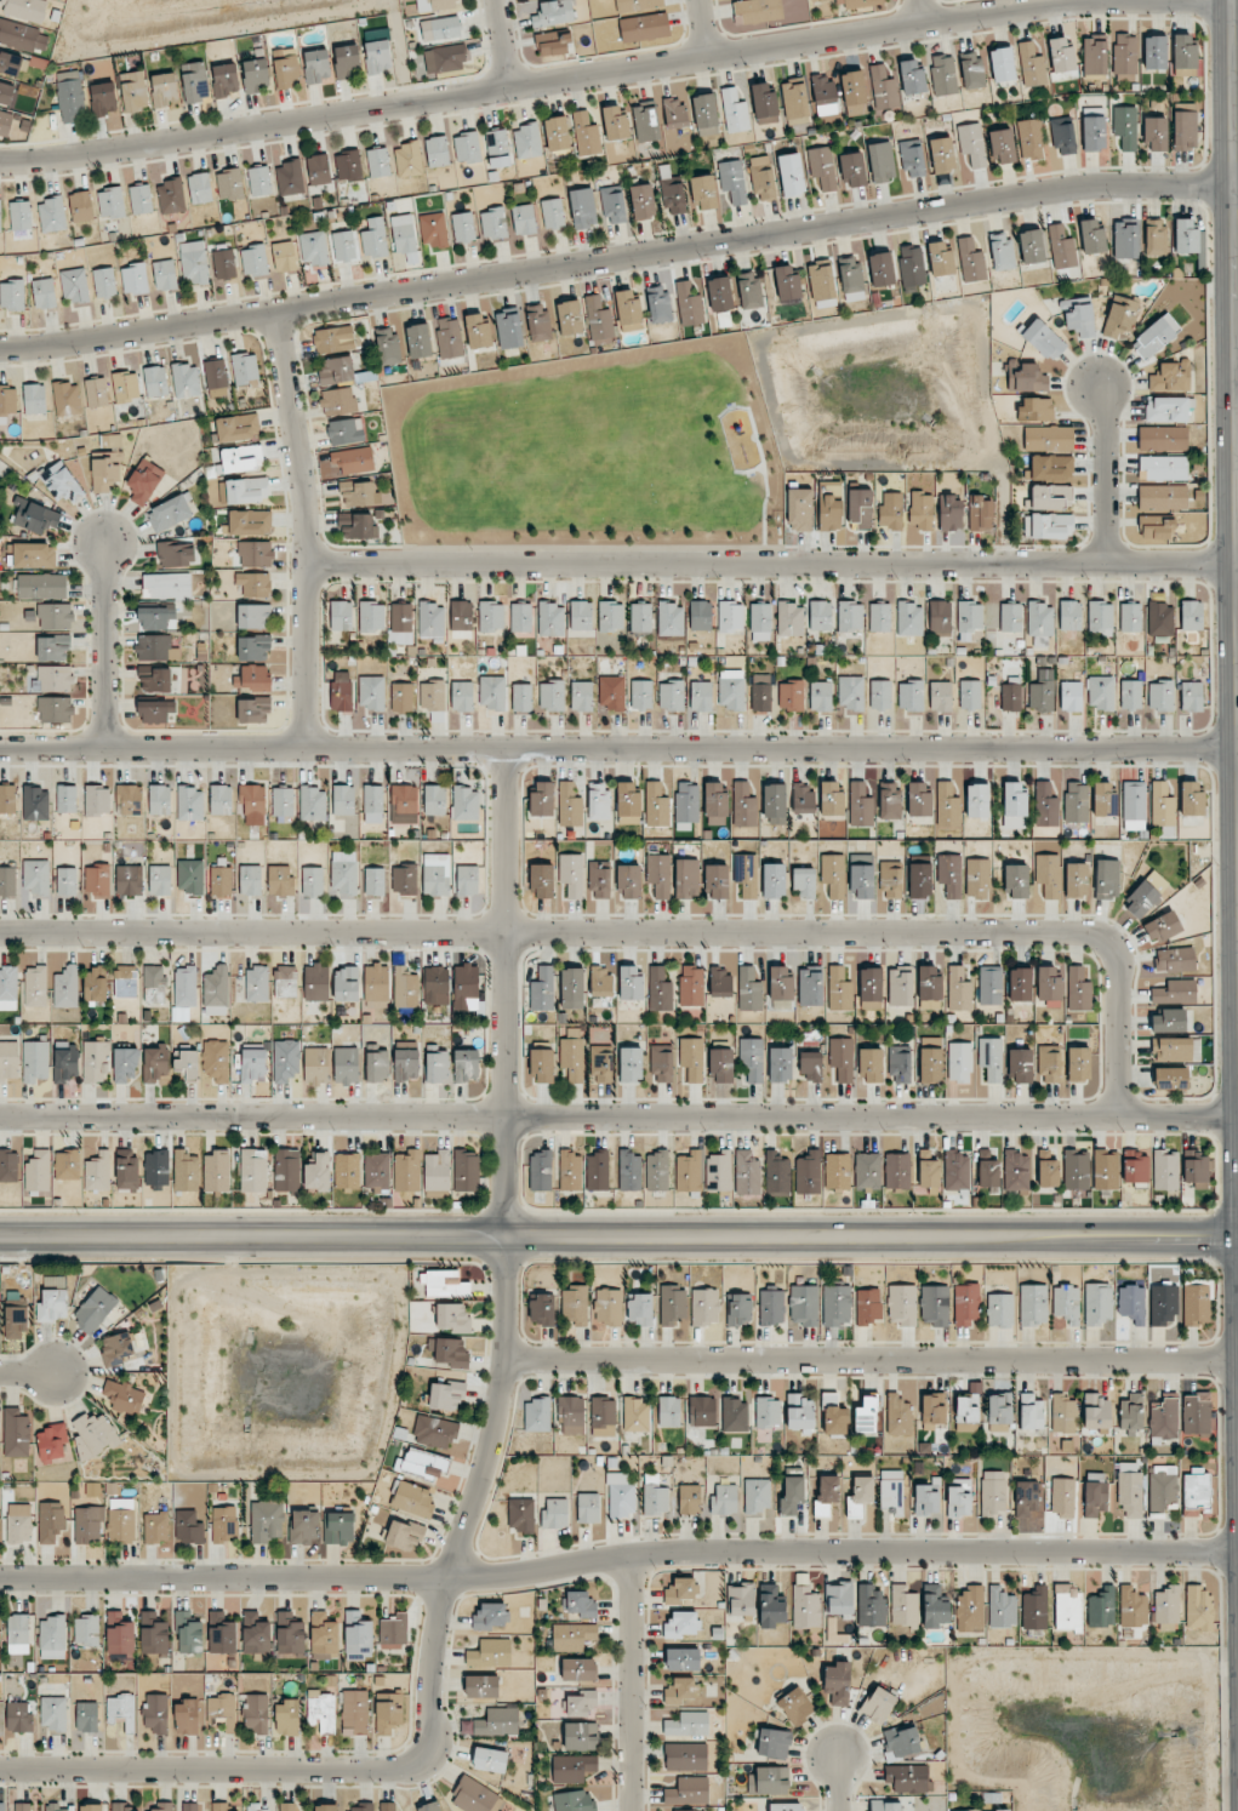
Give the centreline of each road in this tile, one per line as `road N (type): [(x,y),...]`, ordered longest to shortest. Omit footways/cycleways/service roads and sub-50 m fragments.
road 1 (residential): [(0,1769),(389,1769),(421,1750),(437,1617),(503,1383),(502,748)]
road 2 (residential): [(0,936),(1094,933),(1114,961),(1116,1119)]
road 3 (residential): [(0,348),(273,315),(1067,189),(1236,188)]
road 4 (residential): [(1232,2),(1112,1),(970,16),(63,162),(0,165)]
road 5 (residential): [(0,1580),(510,1577),(704,1550),(1237,1553)]
road 6 (residential): [(0,1115),(1237,1120)]
road 7 (residential): [(0,746),(1237,750)]
road 8 (tertiary): [(0,1236),(1237,1233)]
road 9 (residential): [(1237,562),(308,562)]
road 10 (residential): [(1237,1362),(504,1359)]
road 11 (residential): [(309,745),(308,562),(273,315)]
road 12 (tertiary): [(1232,0),(1237,314)]
road 13 (residential): [(632,1810),(632,1556)]
road 14 (residential): [(101,543),(99,745)]
road 15 (residential): [(1097,384),(1107,425),(1106,562)]

